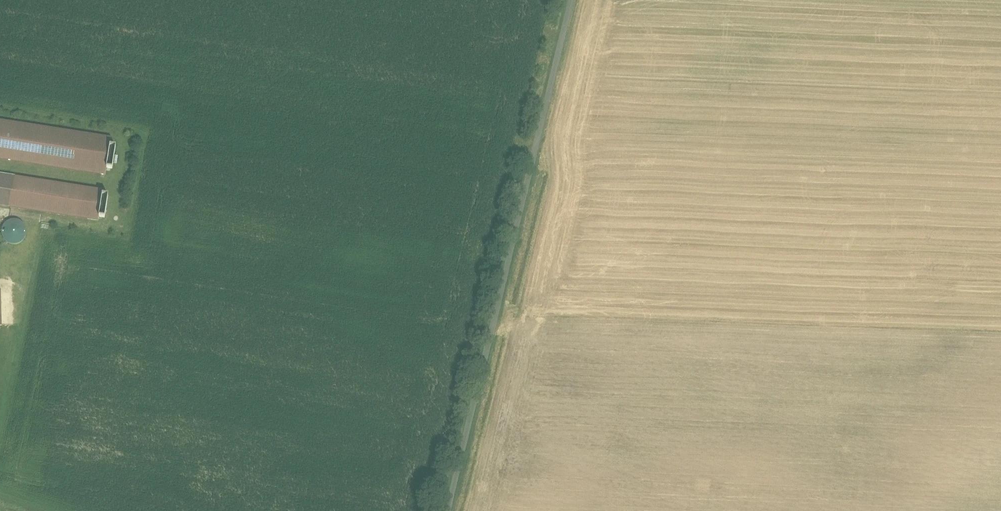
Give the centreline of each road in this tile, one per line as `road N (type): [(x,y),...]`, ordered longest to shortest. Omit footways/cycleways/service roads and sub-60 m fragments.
road 1 (unclassified): [(447,510),(571,0)]

